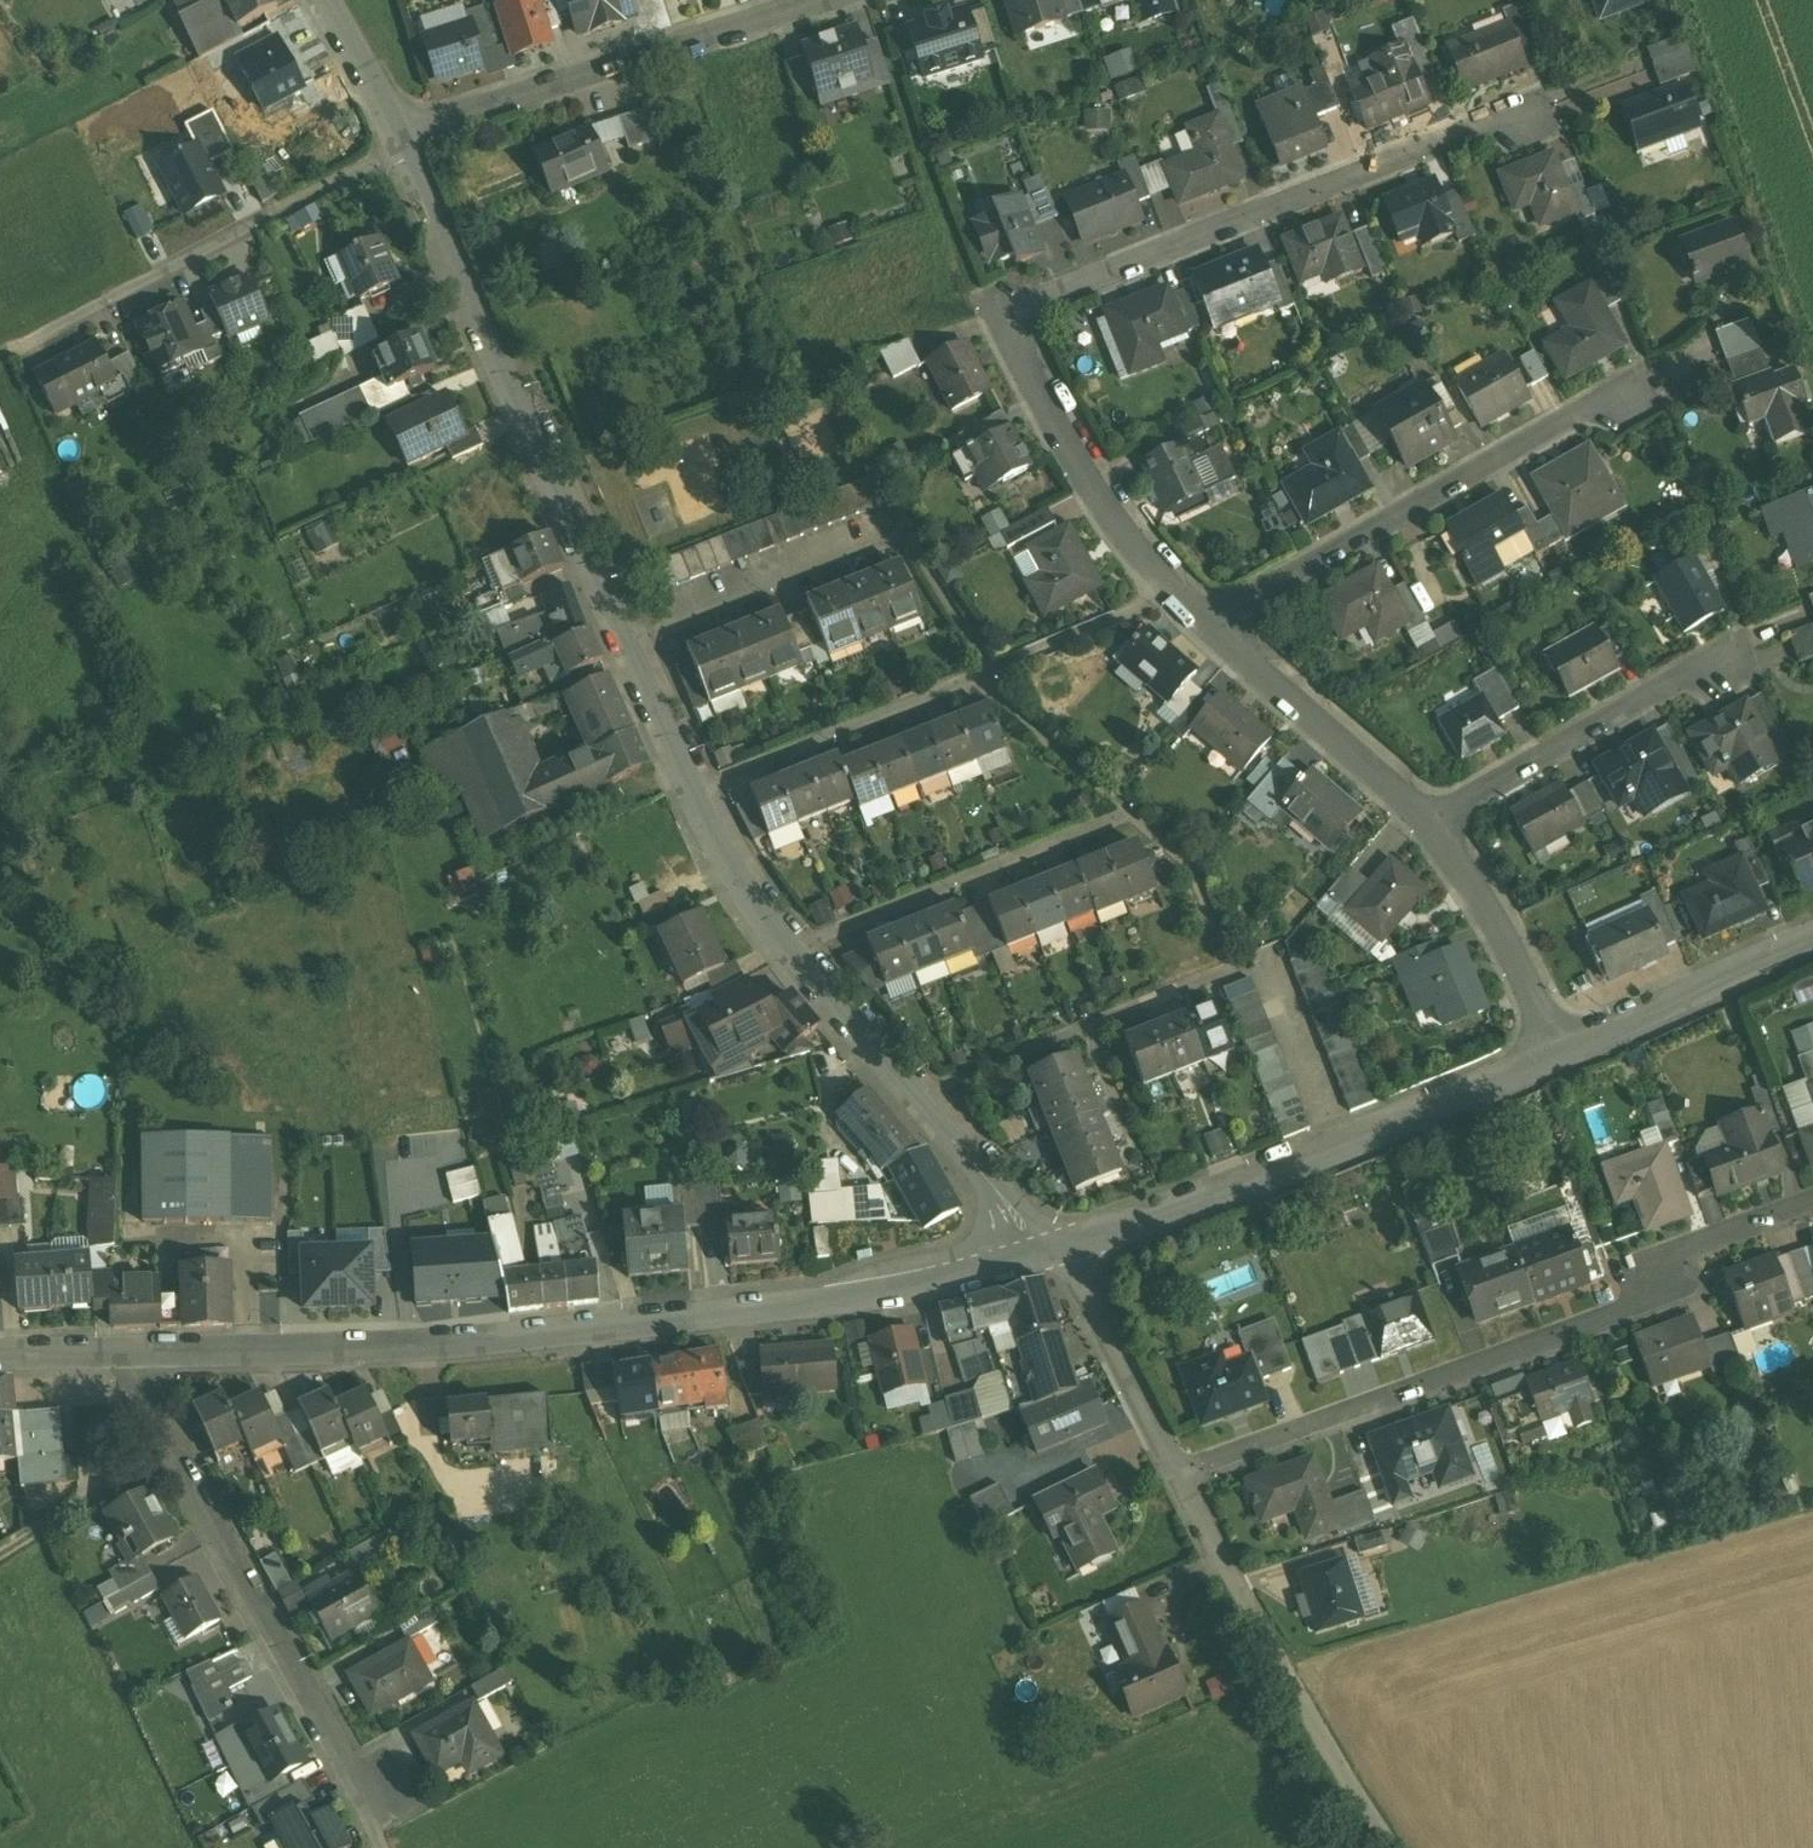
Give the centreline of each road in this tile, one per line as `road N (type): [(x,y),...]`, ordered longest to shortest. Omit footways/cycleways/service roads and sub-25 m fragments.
road 1 (residential): [(395,134),(742,883),(912,1098),(1060,1256)]
road 2 (residential): [(1213,631),(1126,536),(995,314),(1538,103)]
road 3 (residential): [(1060,1256),(870,1296),(562,1331),(415,1345),(129,1351)]
road 4 (residential): [(1180,1475),(1635,1308),(1695,1247),(1812,1202)]
road 5 (unclassified): [(129,1351),(389,1847)]
road 6 (residential): [(1559,1053),(1340,1150),(1060,1256)]
road 7 (residential): [(1213,631),(1268,587),(1576,410),(1629,405)]
road 8 (residential): [(395,134),(838,0)]
road 9 (residential): [(1424,823),(1680,676),(1731,669)]
road 10 (residential): [(1424,823),(1213,631)]
road 11 (residential): [(1812,944),(1559,1053)]
road 12 (residential): [(1559,1053),(1495,931),(1424,823)]
road 13 (residential): [(1180,1475),(1300,1694)]
road 14 (residential): [(1060,1256),(1180,1475)]
road 15 (track): [(1300,1694),(1385,1847)]
road 16 (residential): [(318,0),(395,134)]
road 17 (residential): [(129,1351),(0,1353)]

